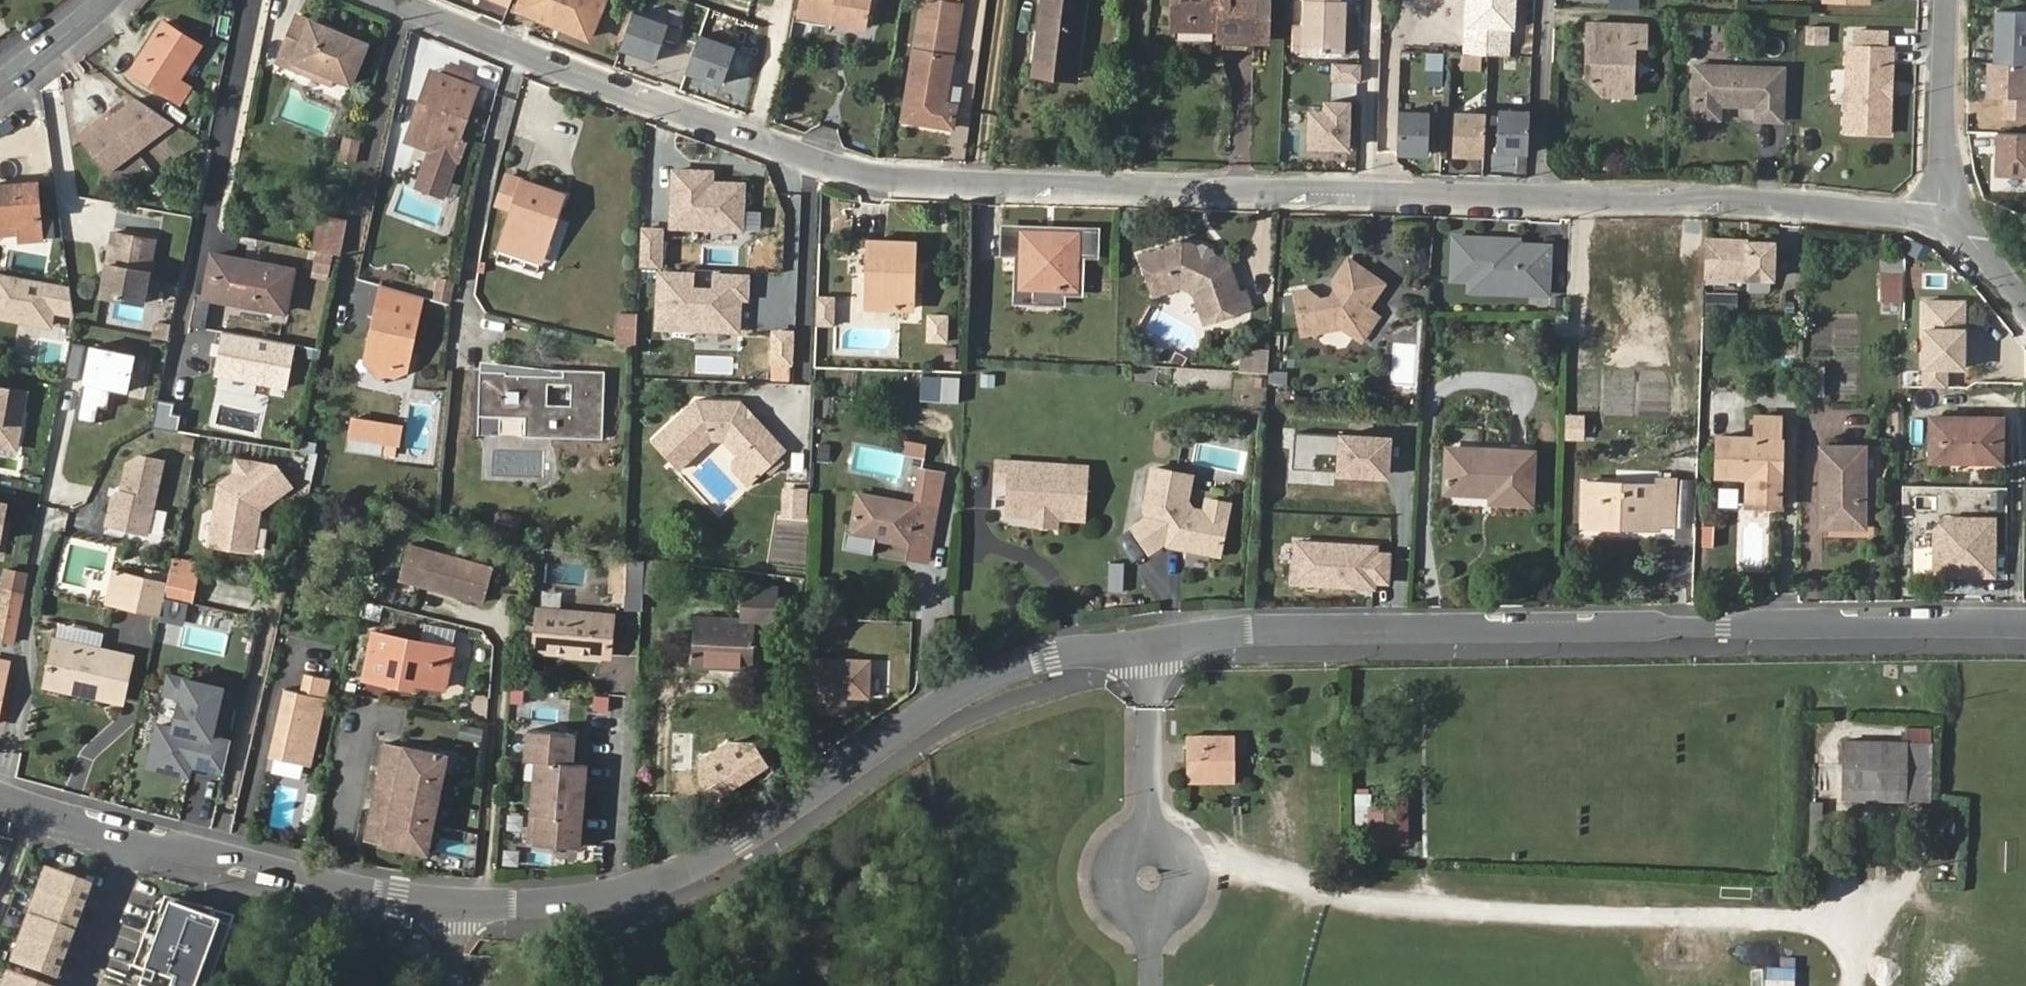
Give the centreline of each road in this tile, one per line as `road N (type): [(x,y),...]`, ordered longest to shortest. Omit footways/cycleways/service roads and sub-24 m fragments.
road 1 (tertiary): [(0,797),(133,846),(452,905),(538,904),(611,894),(744,843),(971,691),(1053,658),(1252,635),(2025,631)]
road 2 (residential): [(394,0),(800,158),(880,179),(1661,198),(1902,216),(1952,204)]
road 3 (track): [(1151,875),(1211,867),(1363,904),(1789,919),(1825,936),(1857,985)]
road 4 (residential): [(1957,0),(1952,204)]
road 5 (tertiary): [(0,85),(105,0)]

